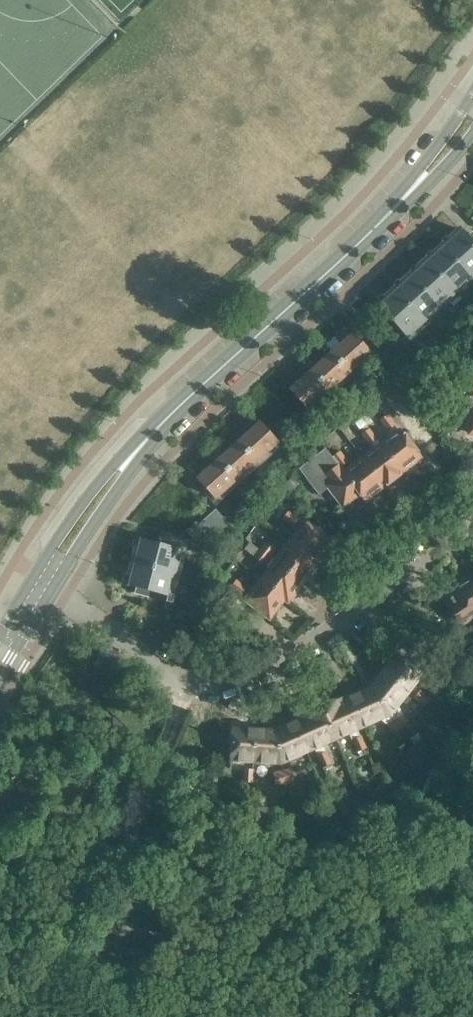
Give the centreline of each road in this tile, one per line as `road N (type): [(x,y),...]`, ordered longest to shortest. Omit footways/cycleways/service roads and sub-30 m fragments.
road 1 (residential): [(55,585),(184,685),(197,687),(331,631),(472,526)]
road 2 (tertiary): [(374,228),(145,442)]
road 3 (tertiary): [(145,442),(111,465),(35,572)]
road 4 (tertiary): [(55,585),(145,442)]
road 5 (tertiary): [(472,95),(374,228)]
road 6 (tertiary): [(374,228),(472,133)]

